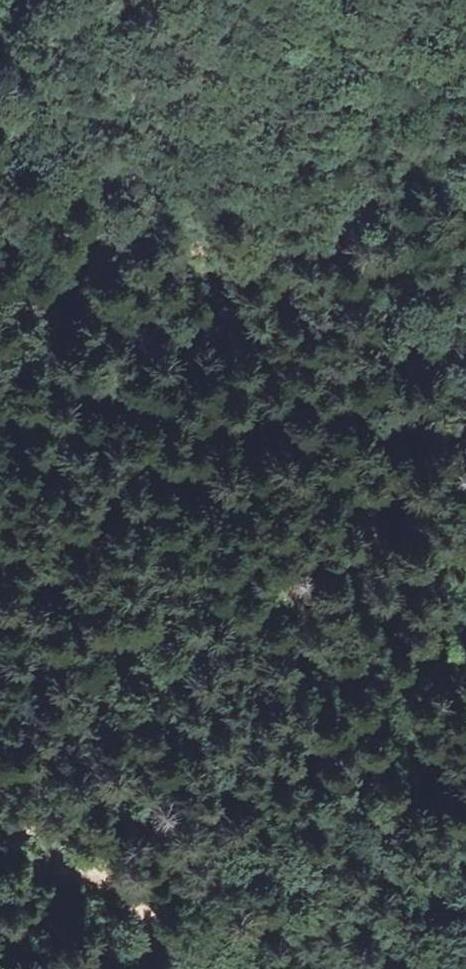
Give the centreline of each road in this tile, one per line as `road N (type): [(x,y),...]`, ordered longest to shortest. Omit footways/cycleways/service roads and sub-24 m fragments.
road 1 (track): [(0,818),(103,876),(160,925),(187,968)]

